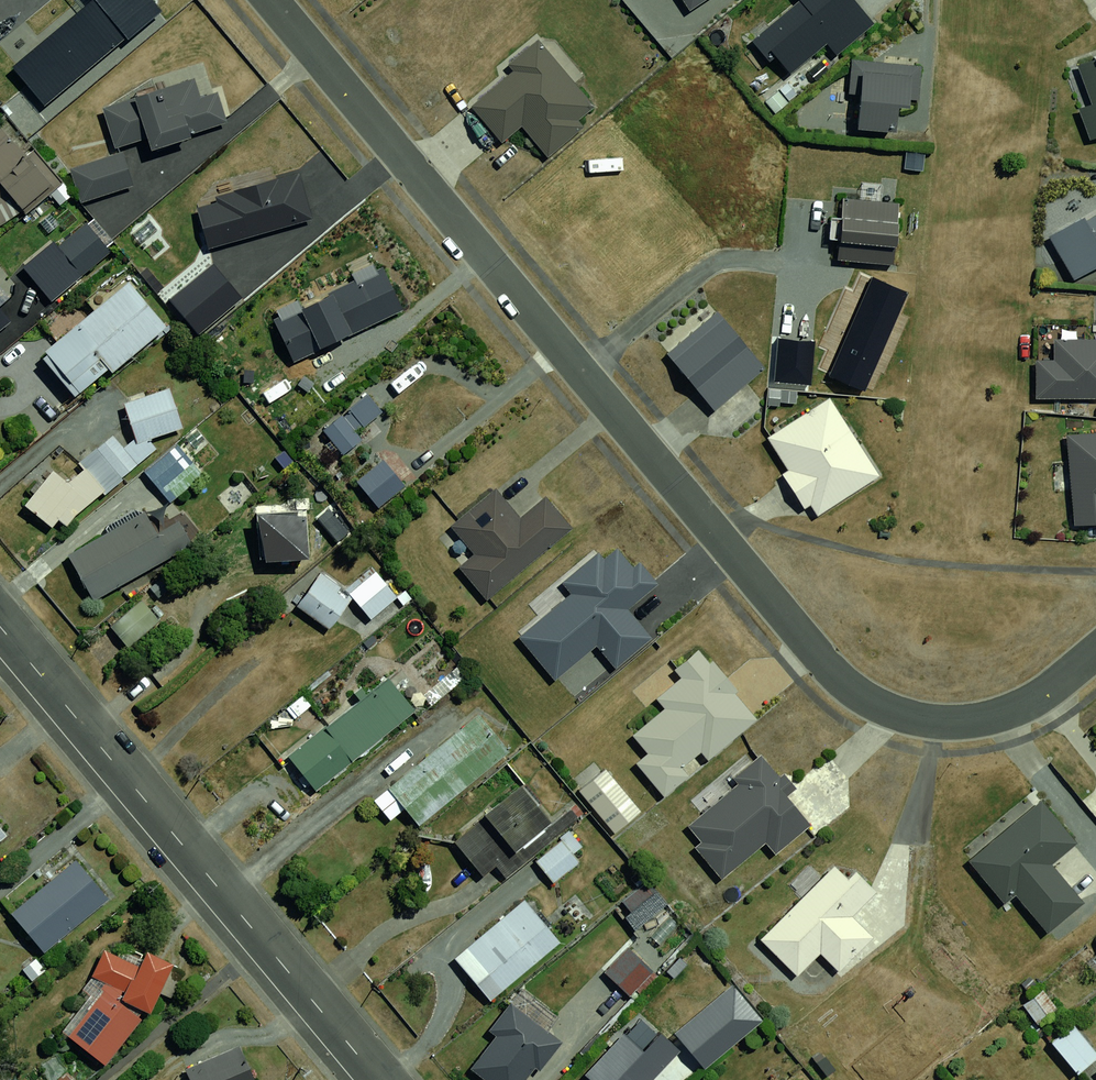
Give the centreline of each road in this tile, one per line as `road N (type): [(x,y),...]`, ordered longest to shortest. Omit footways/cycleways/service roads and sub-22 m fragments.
road 1 (residential): [(271,0),(847,692),(927,723),(985,721),(1043,694),(1095,650)]
road 2 (residential): [(379,1079),(0,627)]

